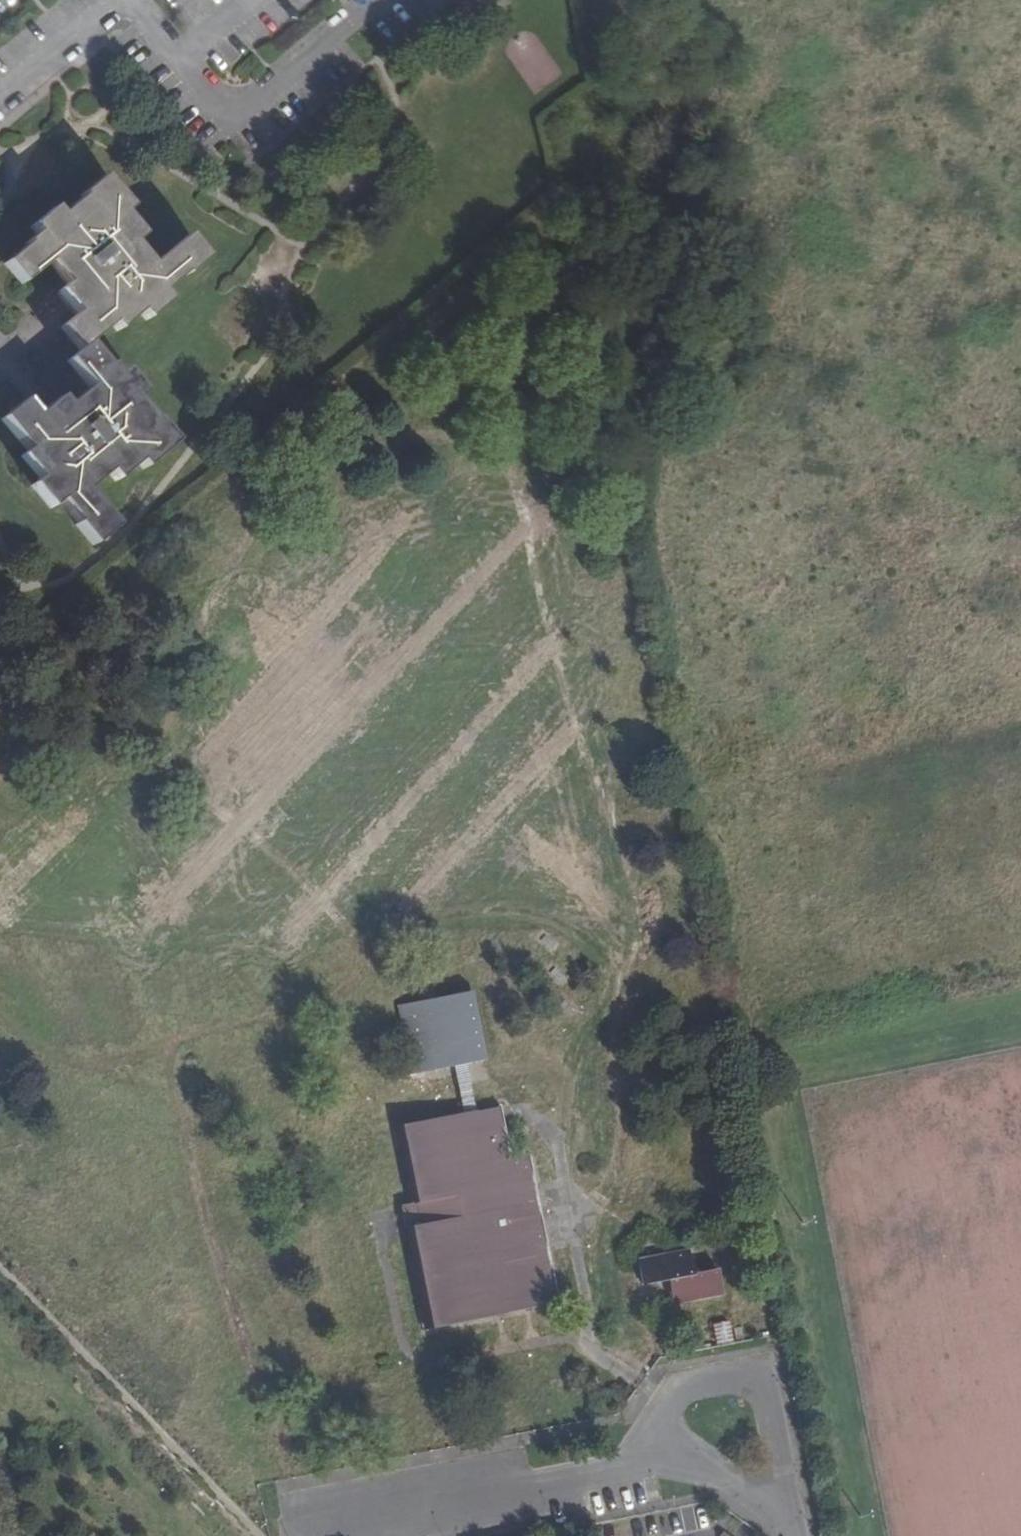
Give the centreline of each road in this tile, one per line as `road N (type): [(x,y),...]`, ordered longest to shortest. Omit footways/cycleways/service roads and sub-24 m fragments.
road 1 (residential): [(301,1528),(670,1455),(786,1506),(793,1535)]

